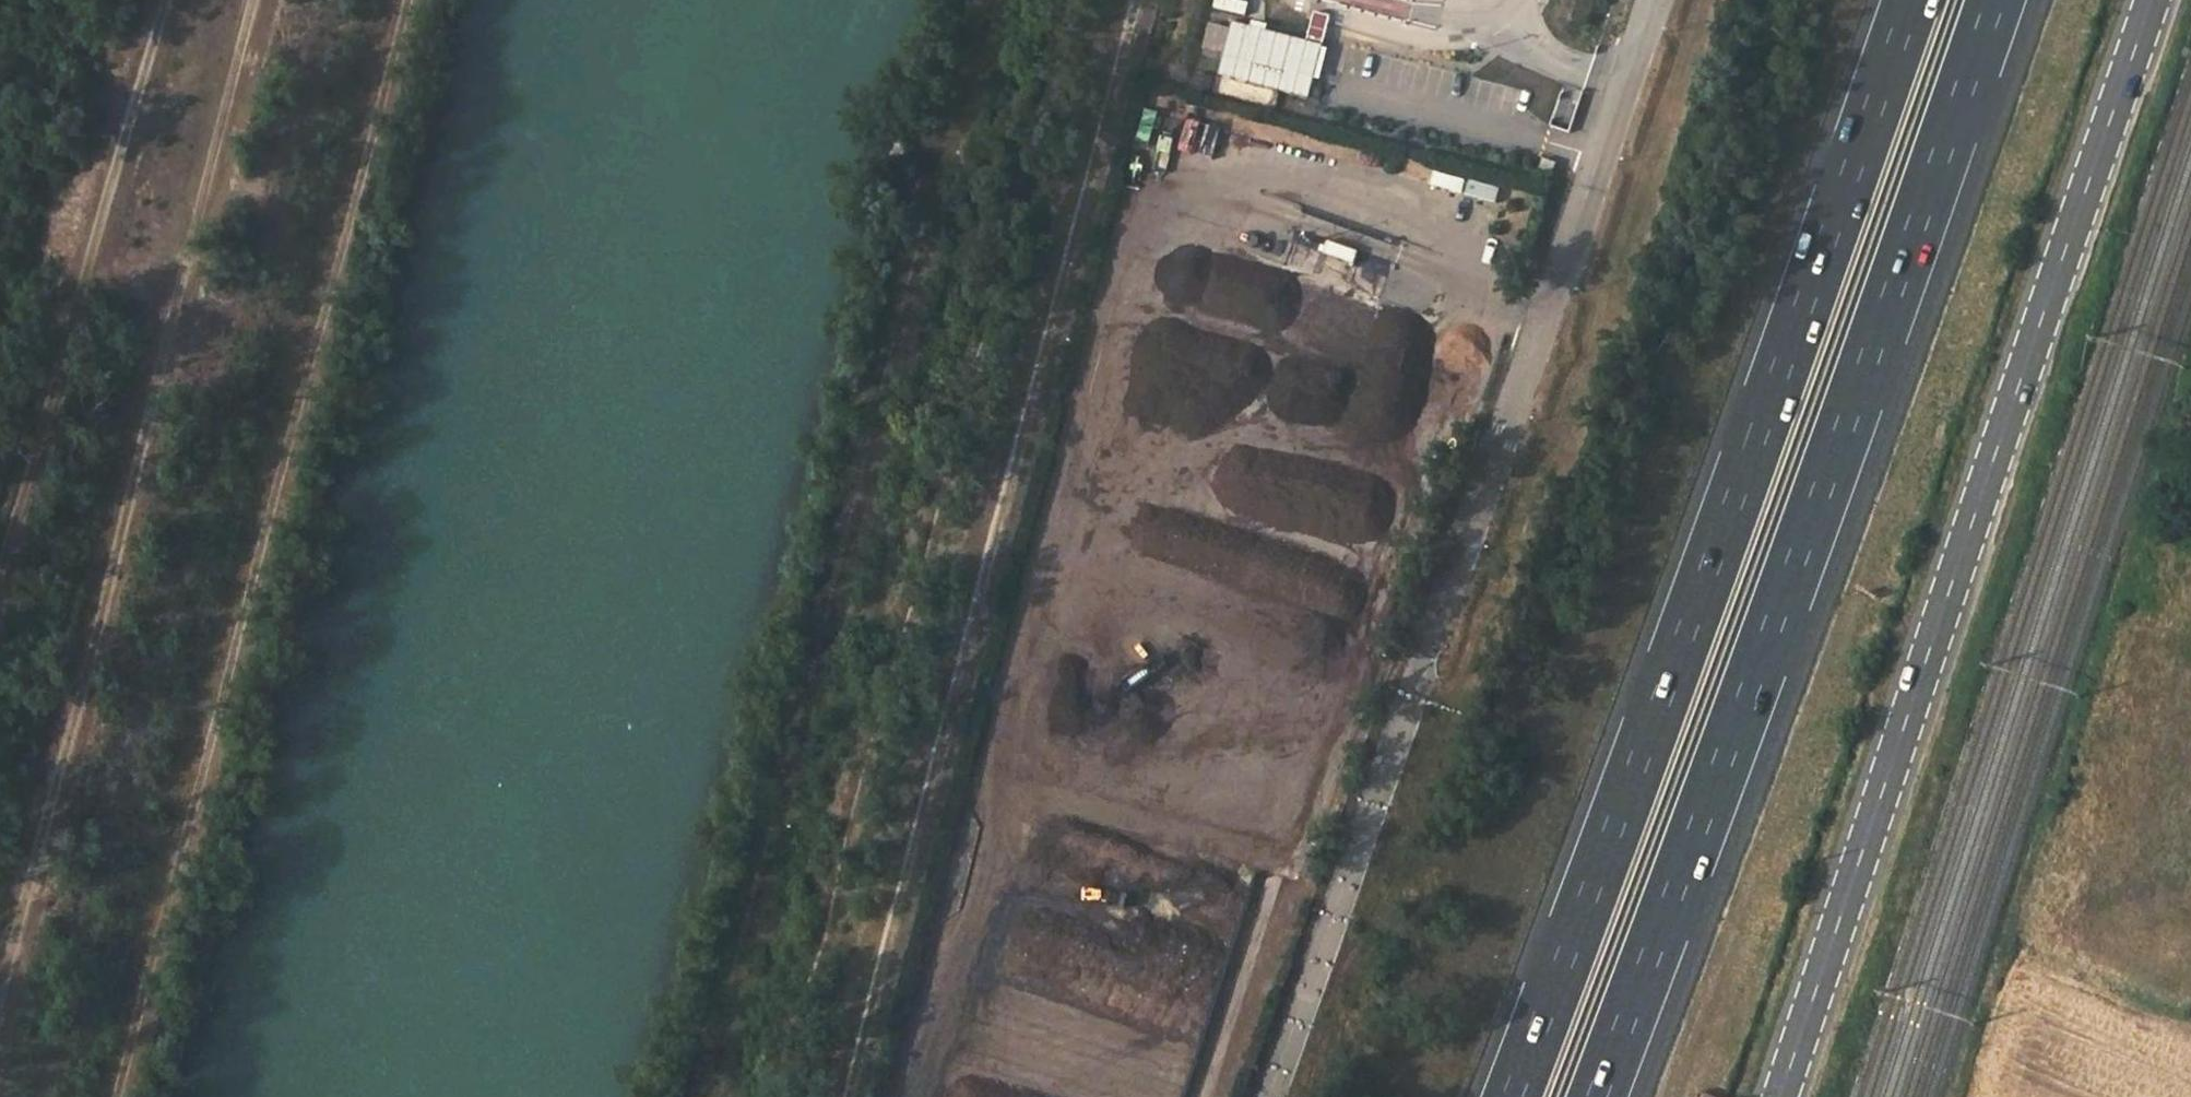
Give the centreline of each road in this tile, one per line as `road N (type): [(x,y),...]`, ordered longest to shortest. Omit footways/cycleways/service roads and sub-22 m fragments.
road 1 (motorway): [(1911,0),(1512,1096)]
road 2 (motorway): [(1598,1096),(1995,0)]
road 3 (unclassified): [(1652,0),(1269,1096)]
road 4 (secondary): [(1780,1096),(2152,0)]
road 5 (track): [(842,1096),(1134,0)]
road 6 (track): [(698,1096),(988,0)]
road 7 (track): [(253,0),(0,1007)]
road 8 (track): [(0,630),(164,0)]

